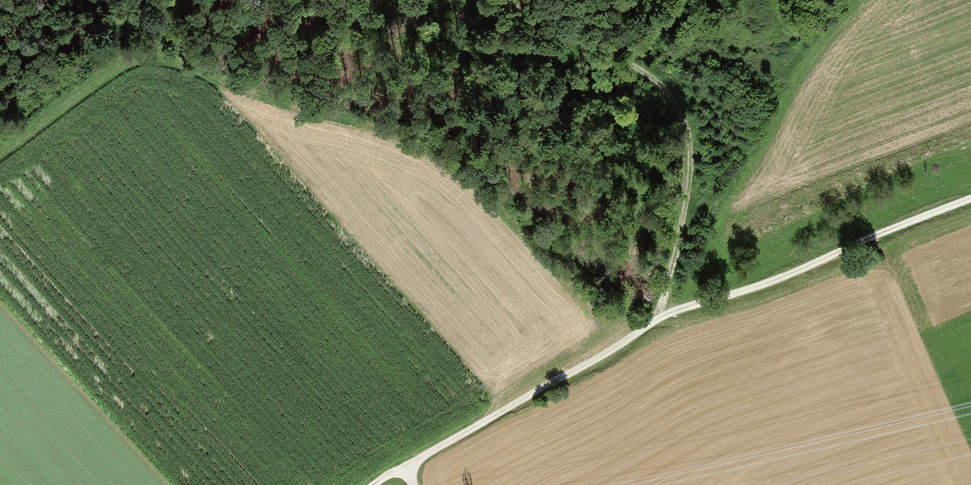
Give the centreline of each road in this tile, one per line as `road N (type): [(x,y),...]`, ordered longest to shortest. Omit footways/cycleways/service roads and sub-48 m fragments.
road 1 (track): [(676,260),(640,230),(594,215),(437,126),(325,110),(147,53),(116,60),(0,152)]
road 2 (track): [(376,484),(650,322),(970,198)]
road 3 (track): [(516,0),(648,83),(671,112),(685,182),(683,241),(666,286)]

